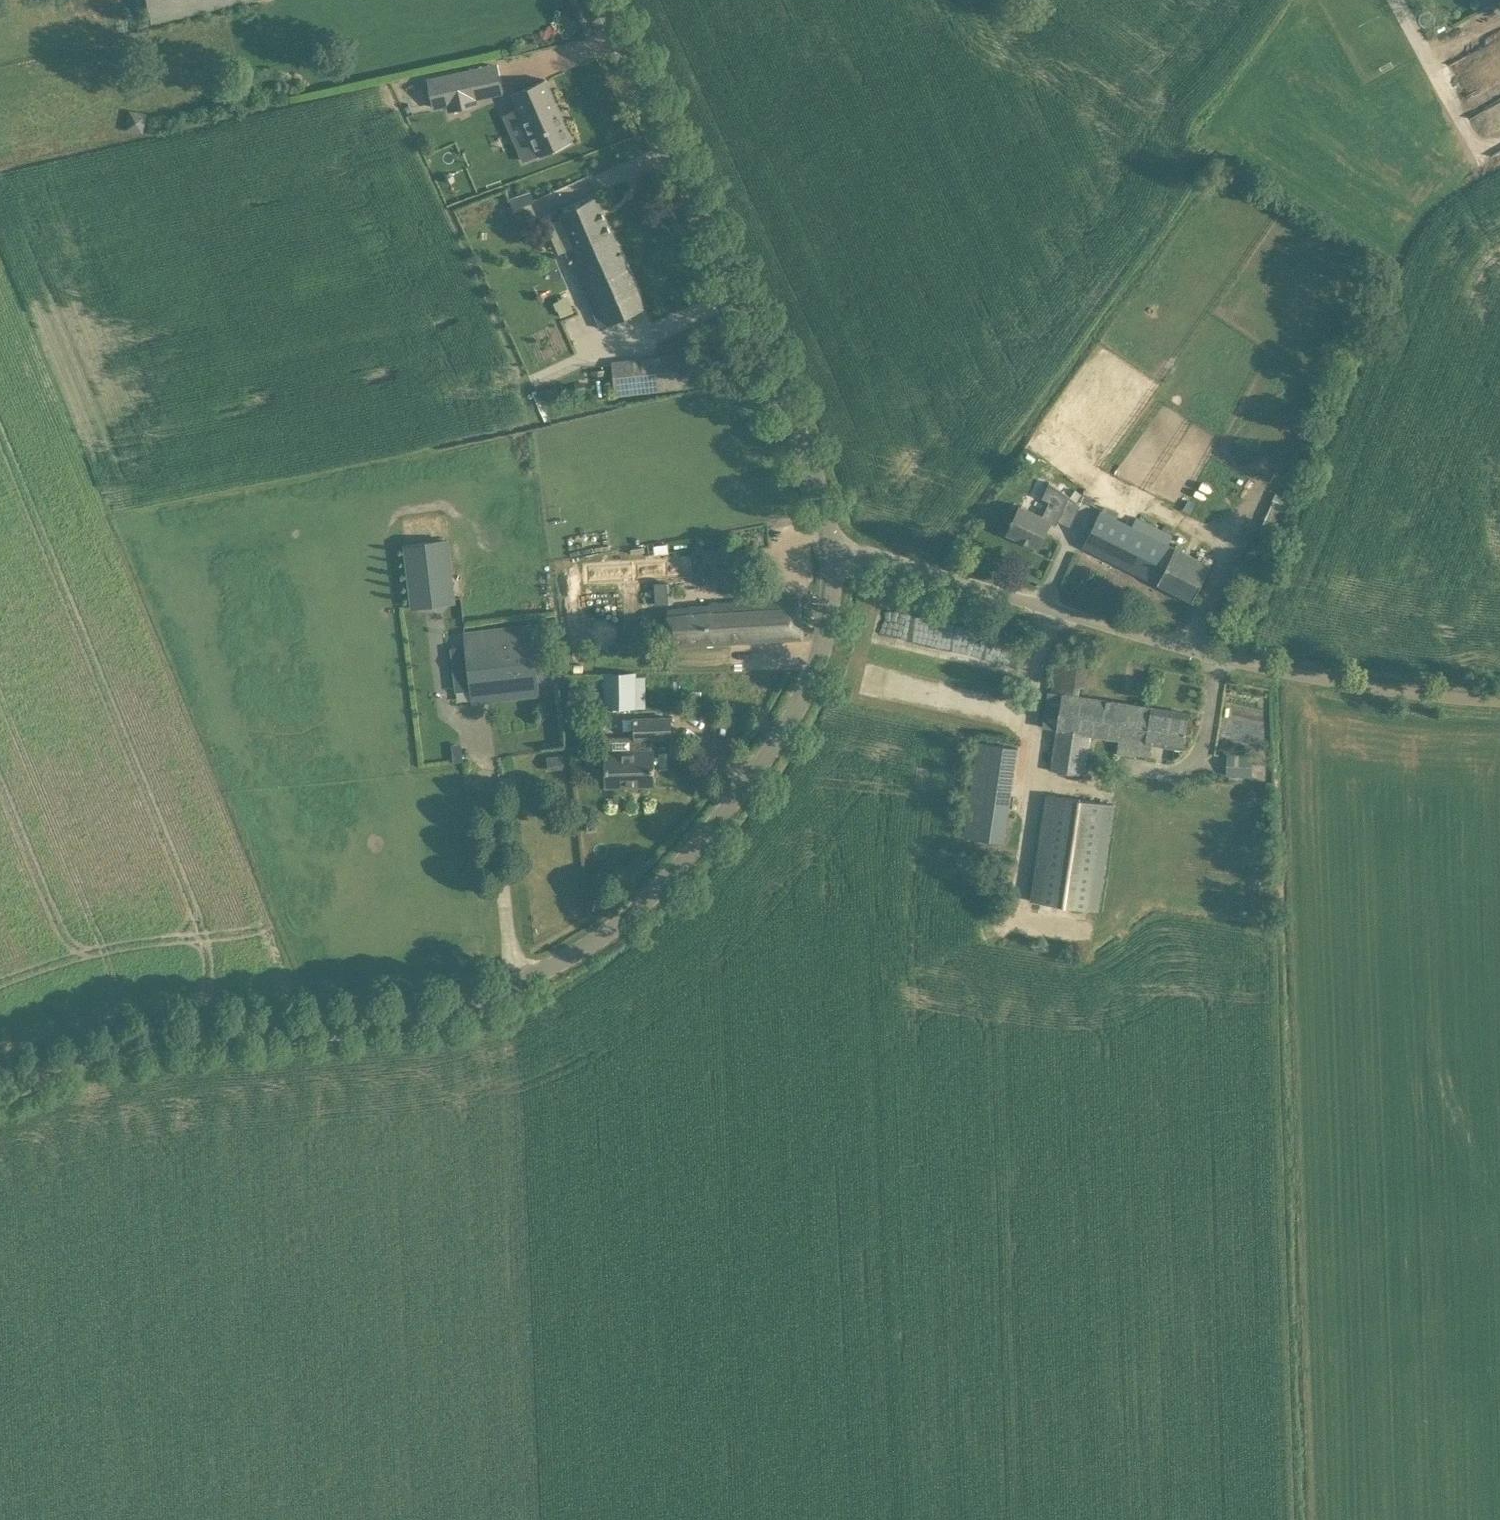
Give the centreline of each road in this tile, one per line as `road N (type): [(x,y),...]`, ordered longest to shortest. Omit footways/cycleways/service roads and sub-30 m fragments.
road 1 (unclassified): [(0,1085),(144,1044),(455,1010),(529,985),(609,936),(775,744),(827,648),(838,564)]
road 2 (unclassified): [(1499,699),(1376,686),(1167,643),(906,560),(838,564)]
road 3 (unclassified): [(838,564),(823,507),(607,0)]

